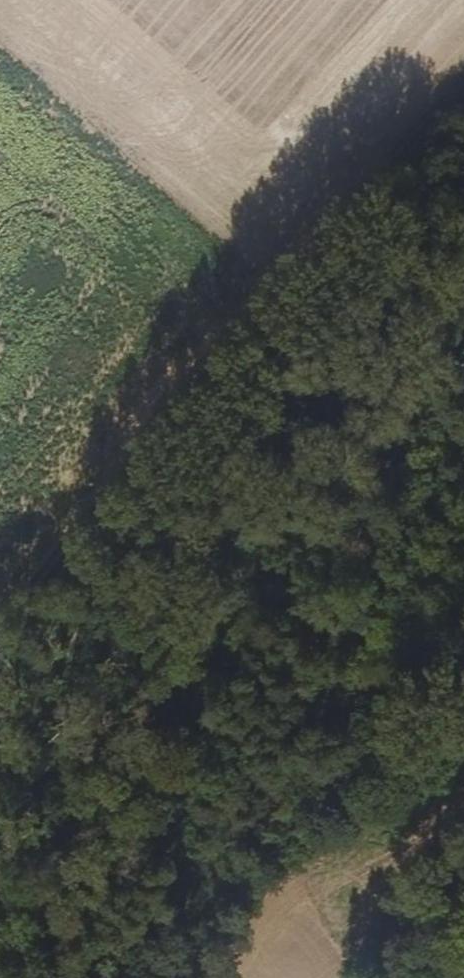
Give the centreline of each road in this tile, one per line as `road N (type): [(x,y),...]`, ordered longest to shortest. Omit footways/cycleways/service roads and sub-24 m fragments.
road 1 (track): [(0,657),(188,422),(463,137)]

